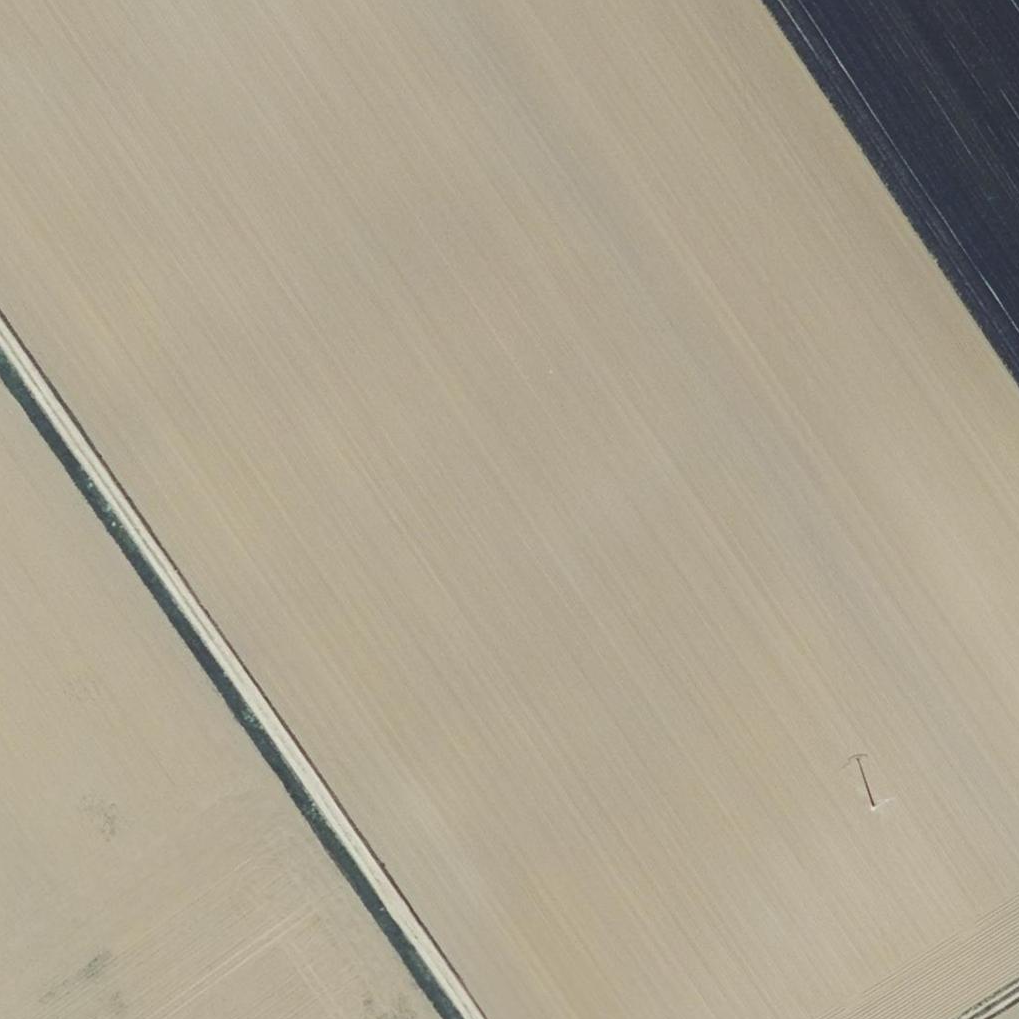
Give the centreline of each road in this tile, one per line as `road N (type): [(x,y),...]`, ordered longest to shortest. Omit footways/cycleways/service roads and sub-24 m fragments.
road 1 (track): [(0,329),(476,1018)]

